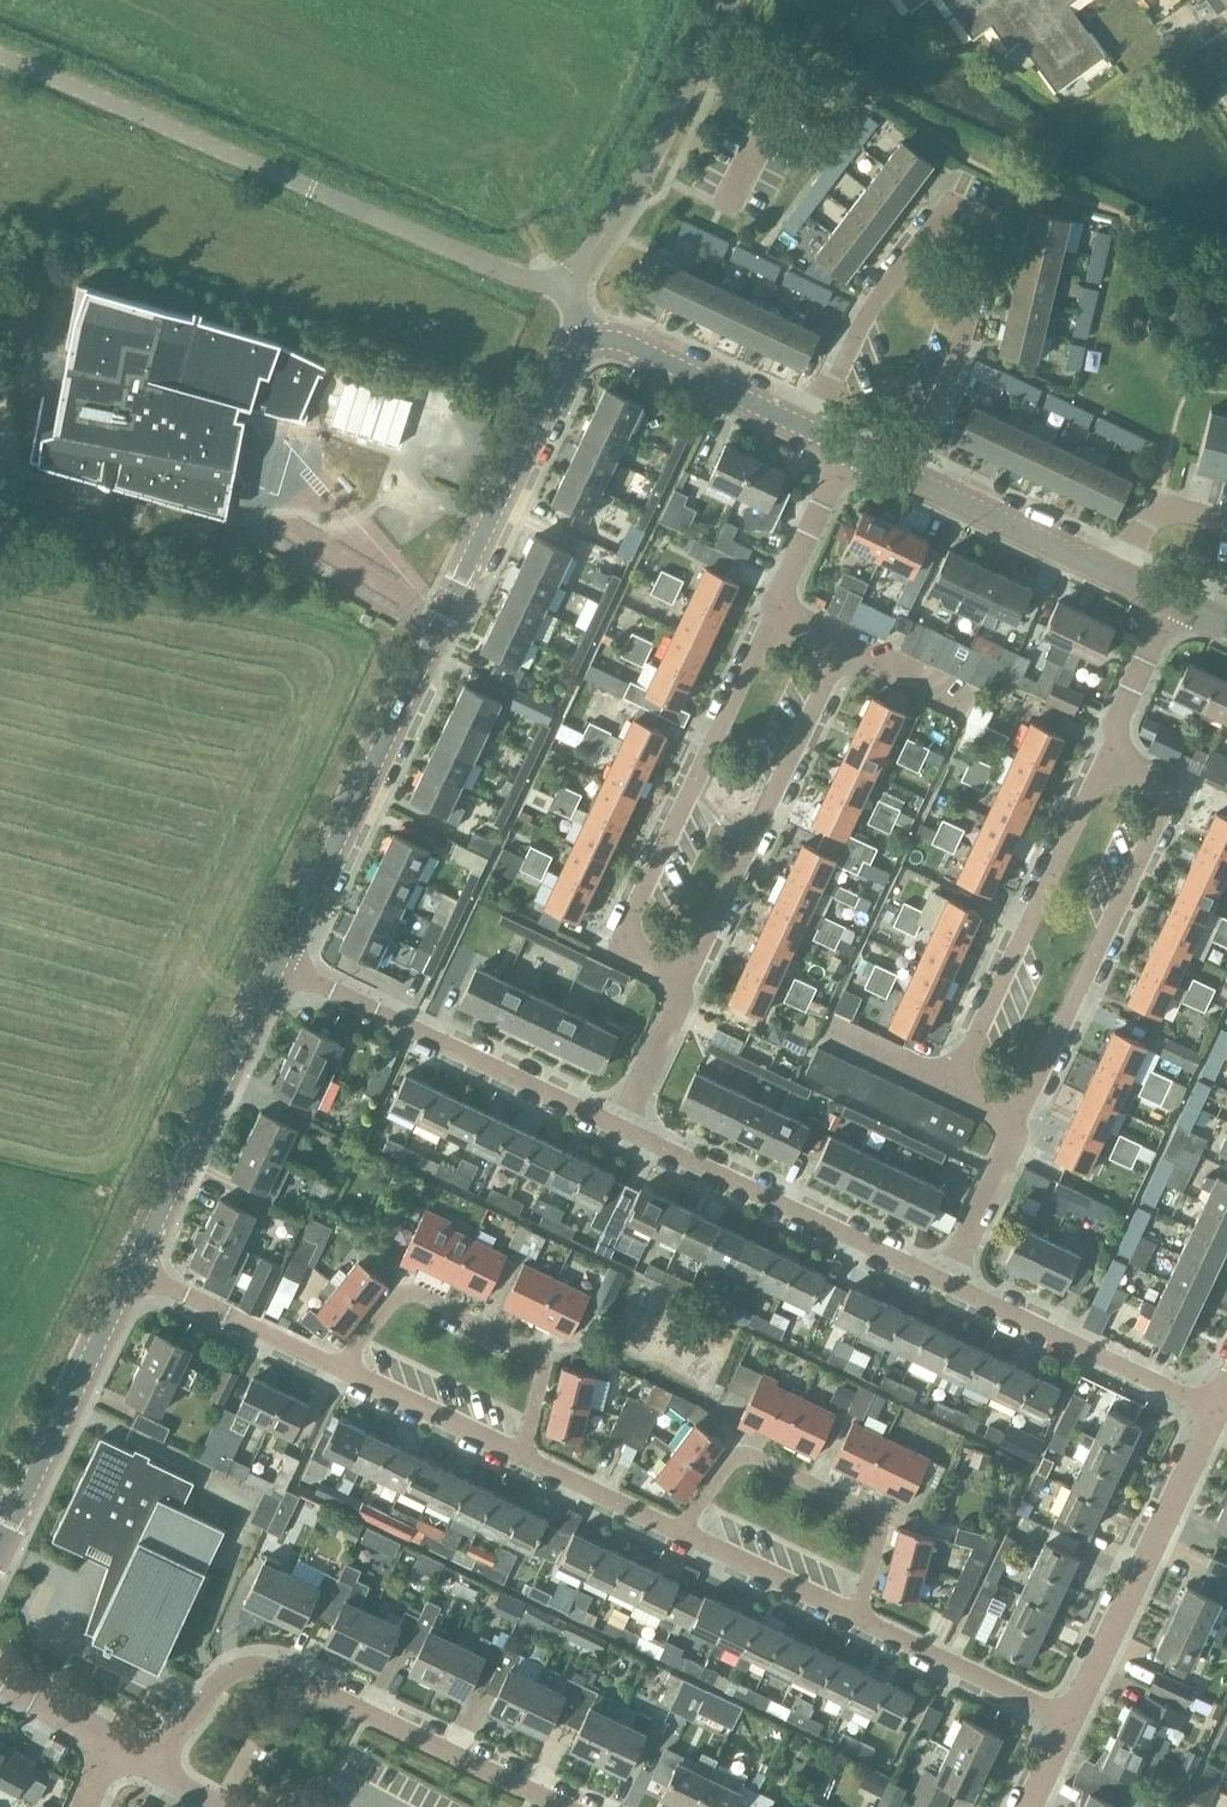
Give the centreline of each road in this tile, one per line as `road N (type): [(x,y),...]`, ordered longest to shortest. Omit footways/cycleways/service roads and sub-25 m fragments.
road 1 (tertiary): [(582,342),(565,361),(279,963)]
road 2 (unclassified): [(570,285),(506,276),(0,57)]
road 3 (residential): [(909,478),(961,350),(982,259),(973,223),(947,219),(922,240),(866,319),(808,428)]
road 4 (residential): [(565,1806),(260,1664),(220,1679),(156,1767)]
road 5 (residential): [(777,614),(618,945),(686,977)]
road 6 (residential): [(1020,1123),(1172,786),(1109,753)]
road 7 (residential): [(279,963),(617,1129)]
road 8 (residential): [(1109,753),(946,1088)]
road 9 (residential): [(686,977),(843,644)]
road 10 (residential): [(617,1129),(947,1282)]
road 11 (residential): [(341,1369),(390,1304),(410,1294),(530,1348),(542,1375),(525,1458)]
road 12 (residential): [(680,1532),(729,1466),(756,1459),(879,1525),(858,1618)]
road 13 (residential): [(1069,1720),(1214,1409)]
road 14 (tertiary): [(279,963),(137,1270)]
road 15 (unclassified): [(570,285),(642,177),(728,0)]
road 16 (tertiary): [(137,1270),(0,1555)]
road 17 (residential): [(947,1282),(1214,1409)]
road 18 (tertiary): [(808,428),(620,341),(582,342)]
road 19 (residential): [(1069,1720),(858,1618)]
road 20 (tertiary): [(1117,573),(909,478)]
road 21 (residential): [(341,1369),(137,1270)]
road 22 (residential): [(525,1458),(341,1369)]
road 23 (residential): [(858,1618),(680,1532)]
road 24 (residential): [(777,614),(848,448)]
road 25 (residential): [(947,1282),(1020,1123)]
road 26 (residential): [(680,1532),(525,1458)]
road 27 (residential): [(617,1129),(686,977)]
road 28 (residential): [(1109,753),(1174,601)]
road 29 (residential): [(1226,522),(1181,510),(1149,517),(1117,573)]
road 30 (residential): [(965,698),(843,644)]
road 31 (residential): [(110,1742),(0,1686)]

